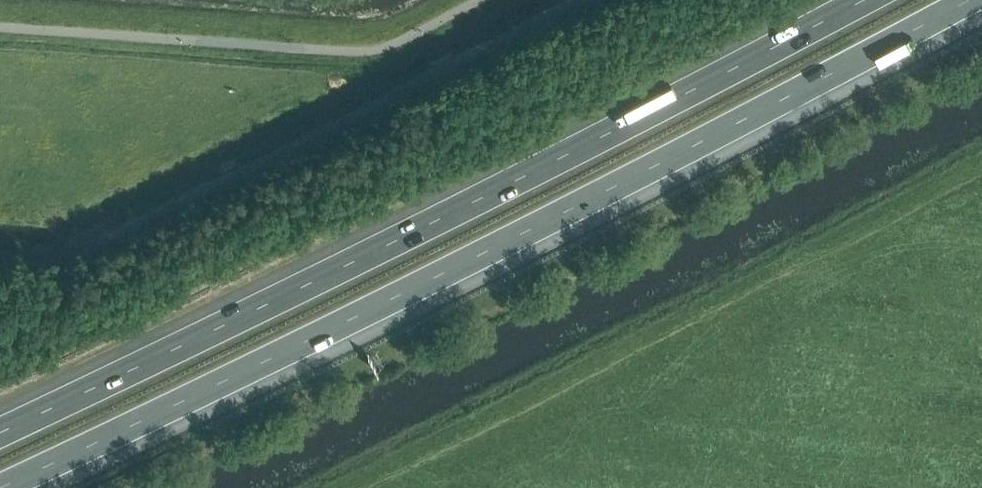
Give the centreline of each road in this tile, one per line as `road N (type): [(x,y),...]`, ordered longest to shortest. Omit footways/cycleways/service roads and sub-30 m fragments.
road 1 (motorway): [(0,486),(570,212),(968,0)]
road 2 (motorway): [(863,0),(319,278),(0,430)]

